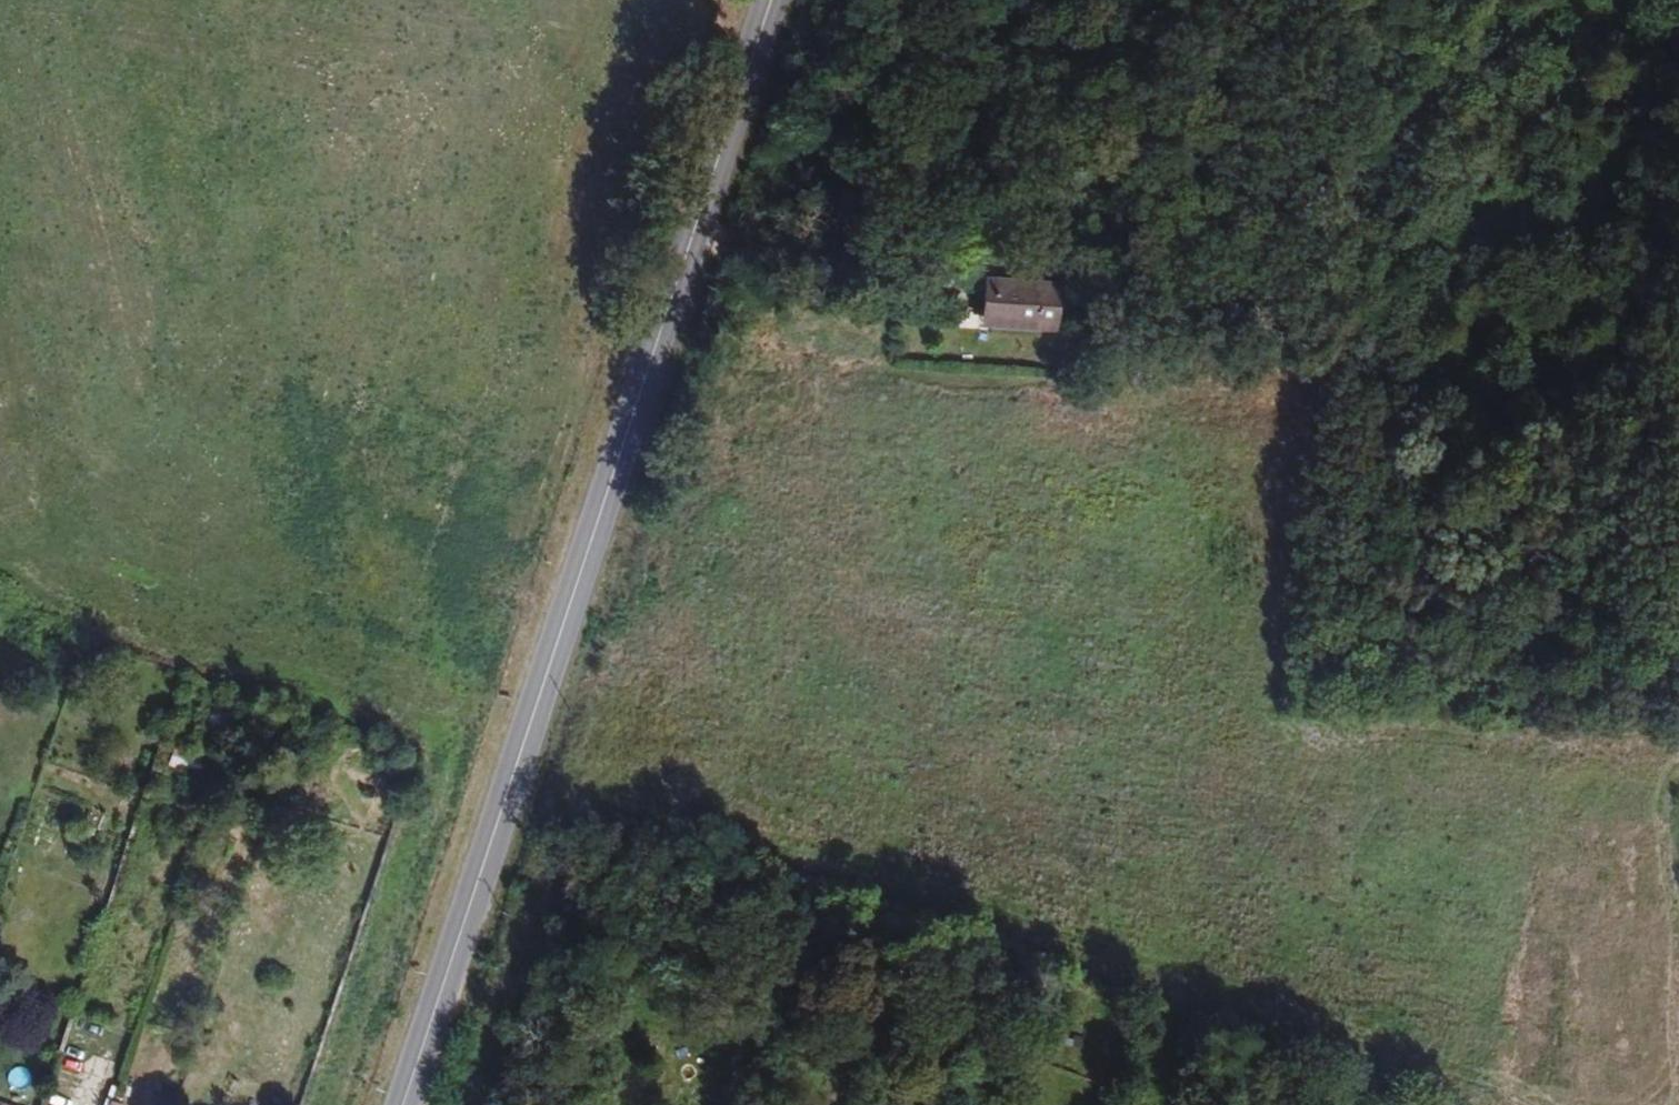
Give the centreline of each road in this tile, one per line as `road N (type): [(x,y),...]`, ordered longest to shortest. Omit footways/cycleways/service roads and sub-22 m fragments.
road 1 (secondary): [(776,0),(402,1104)]

